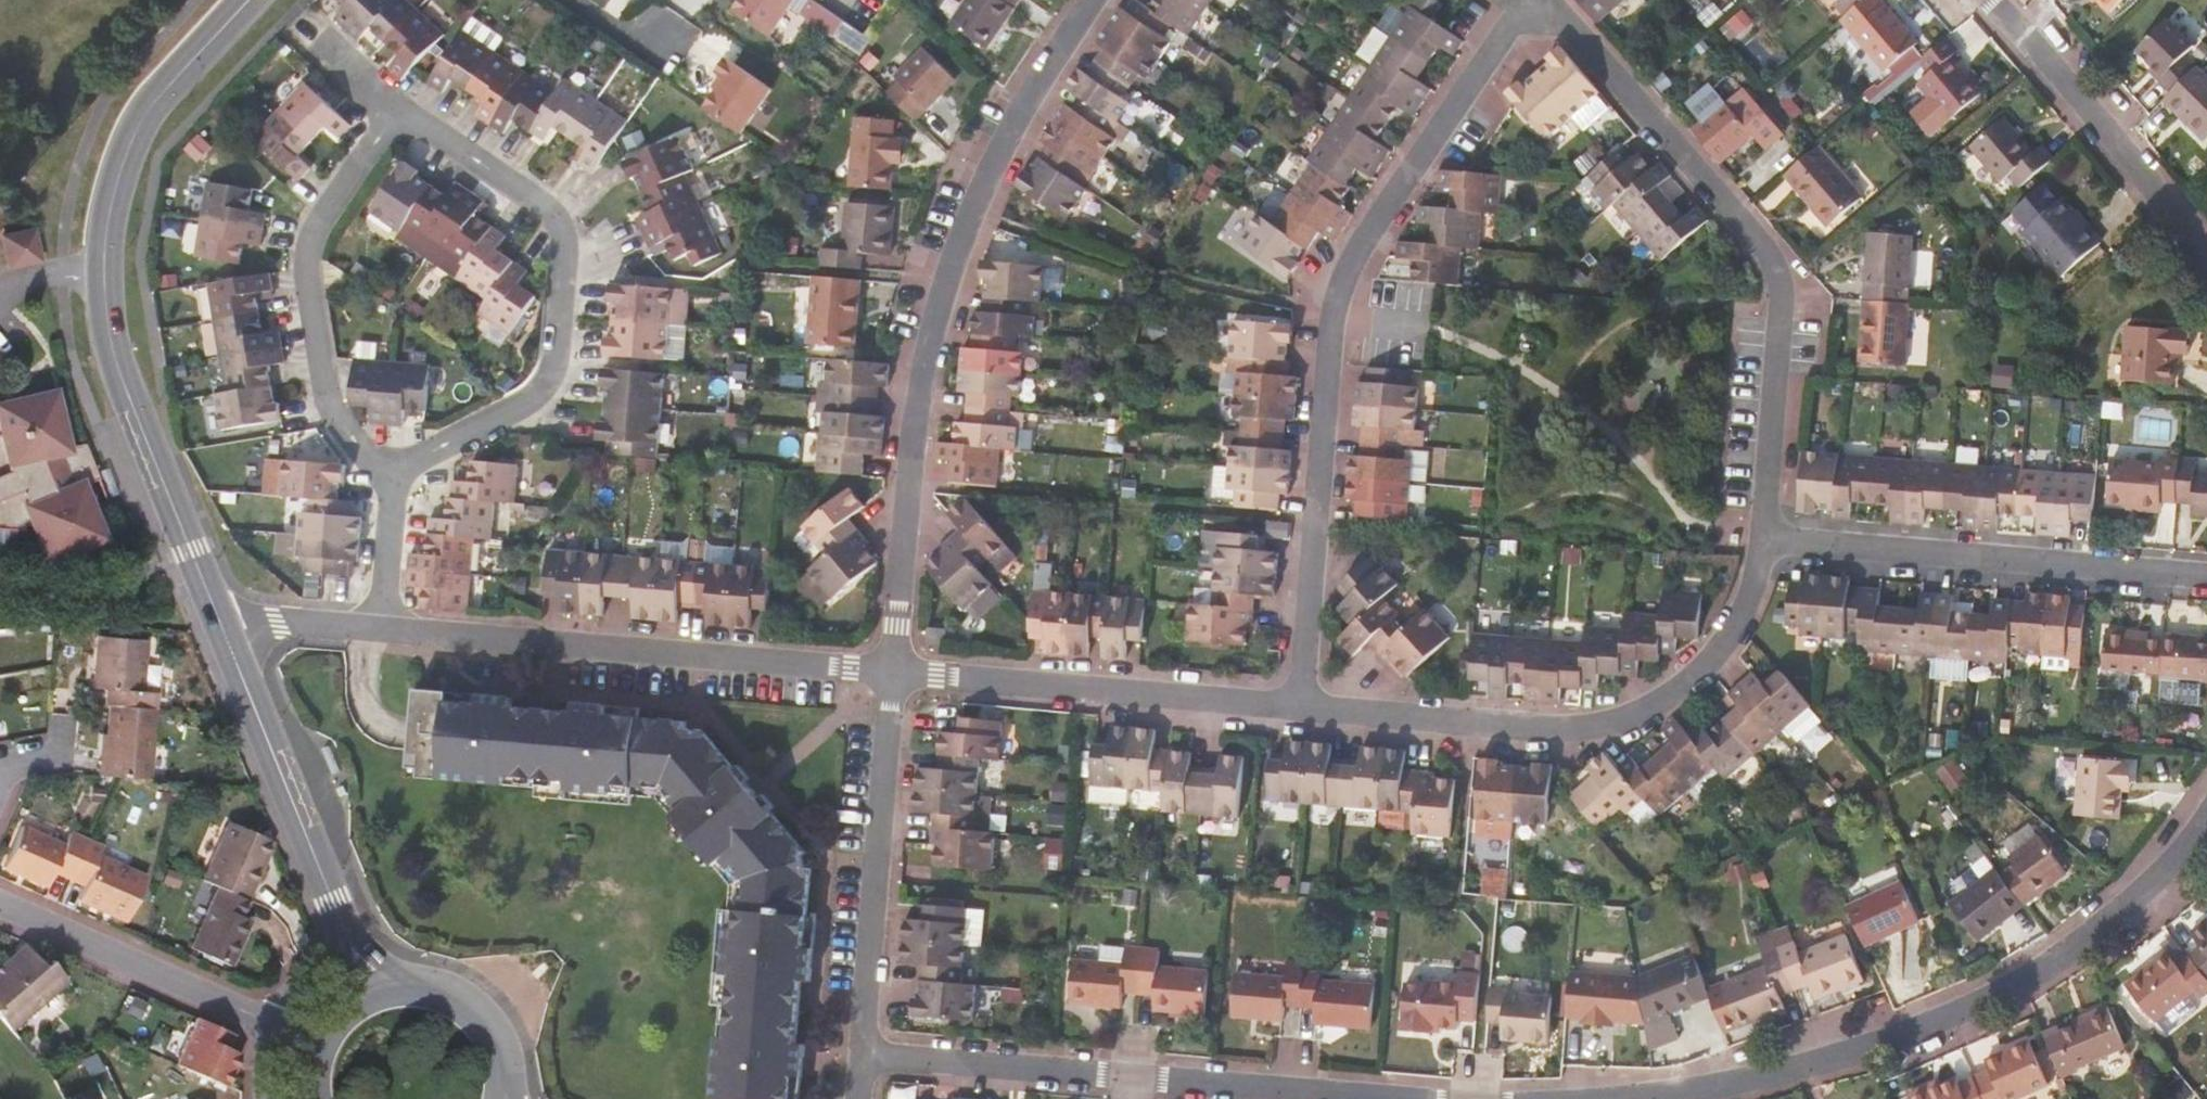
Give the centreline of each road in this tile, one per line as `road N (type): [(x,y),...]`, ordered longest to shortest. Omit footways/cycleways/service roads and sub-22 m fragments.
road 1 (residential): [(1766,540),(1787,322),(1783,281),(1749,227),(1580,33),(1542,10),(1511,22),(1338,287),(1298,705)]
road 2 (residential): [(888,670),(923,352),(949,255),(987,162),(1096,0)]
road 3 (secondary): [(226,635),(116,362),(104,270),(117,188),(145,116),(249,0)]
road 4 (residential): [(1633,1098),(1774,1070),(1959,1006),(2076,944),(2176,857),(2206,818)]
road 5 (residential): [(856,1055),(1425,1098)]
road 6 (residential): [(1298,705),(1516,731),(1595,728),(1631,717),(1715,653),(1753,584),(1766,540)]
road 7 (residential): [(382,477),(545,395),(555,372),(564,247),(553,221),(492,167),(418,119),(396,115)]
road 8 (residential): [(370,628),(888,670)]
road 9 (residential): [(1766,540),(2206,577)]
road 10 (residential): [(888,670),(1298,705)]
road 11 (residential): [(396,115),(315,227),(305,265),(329,408),(382,477)]
road 12 (residential): [(856,1055),(888,670)]
road 13 (residential): [(0,906),(318,1044)]
road 14 (residential): [(2206,249),(2136,155),(1990,0)]
road 15 (secondary): [(335,901),(226,635)]
road 16 (secondary): [(510,1098),(503,1047),(489,1024),(450,994),(397,986)]
road 17 (residential): [(370,628),(382,477)]
road 18 (residential): [(226,635),(277,624),(370,628)]

